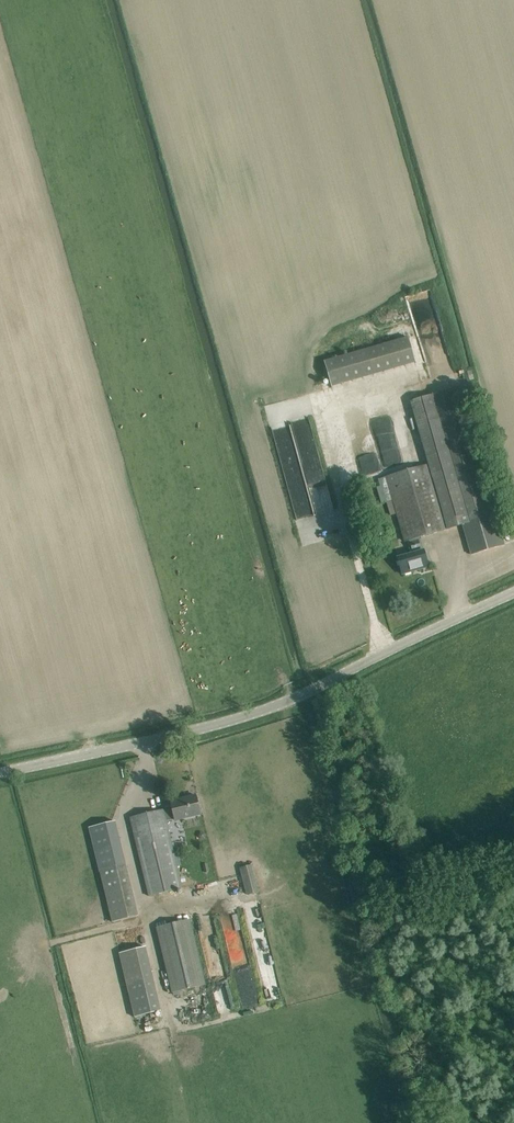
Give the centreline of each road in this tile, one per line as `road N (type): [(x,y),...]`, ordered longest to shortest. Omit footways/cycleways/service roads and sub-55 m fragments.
road 1 (tertiary): [(0,773),(279,704),(513,593)]

